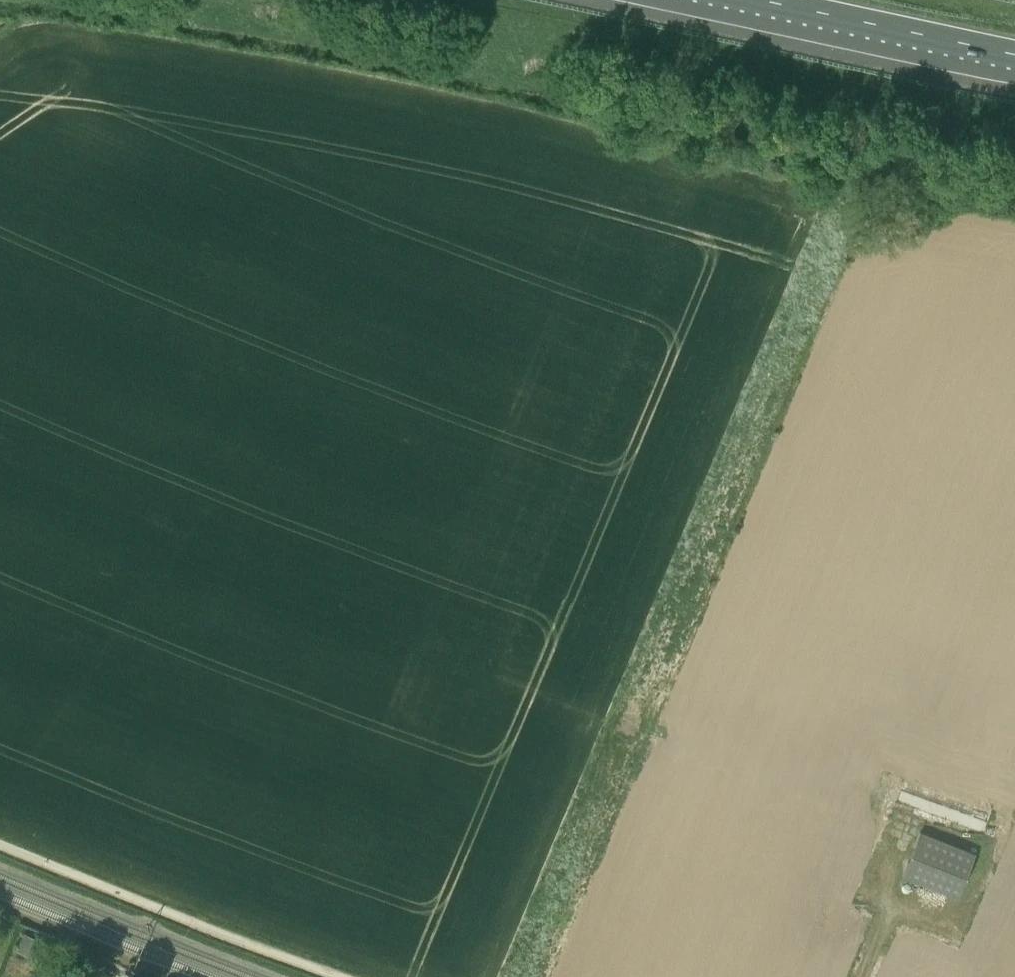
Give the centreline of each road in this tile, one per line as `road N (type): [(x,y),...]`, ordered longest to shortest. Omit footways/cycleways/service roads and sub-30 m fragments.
road 1 (track): [(342,976),(0,843)]
road 2 (motorway): [(765,0),(1014,53)]

